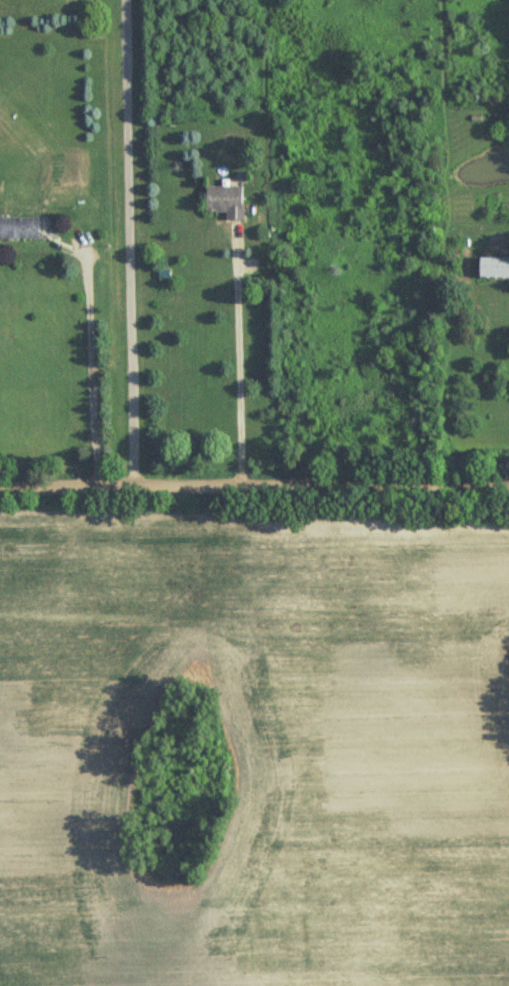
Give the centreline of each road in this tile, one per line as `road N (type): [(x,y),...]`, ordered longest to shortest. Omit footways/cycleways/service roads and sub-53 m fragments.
road 1 (residential): [(0,489),(508,485)]

